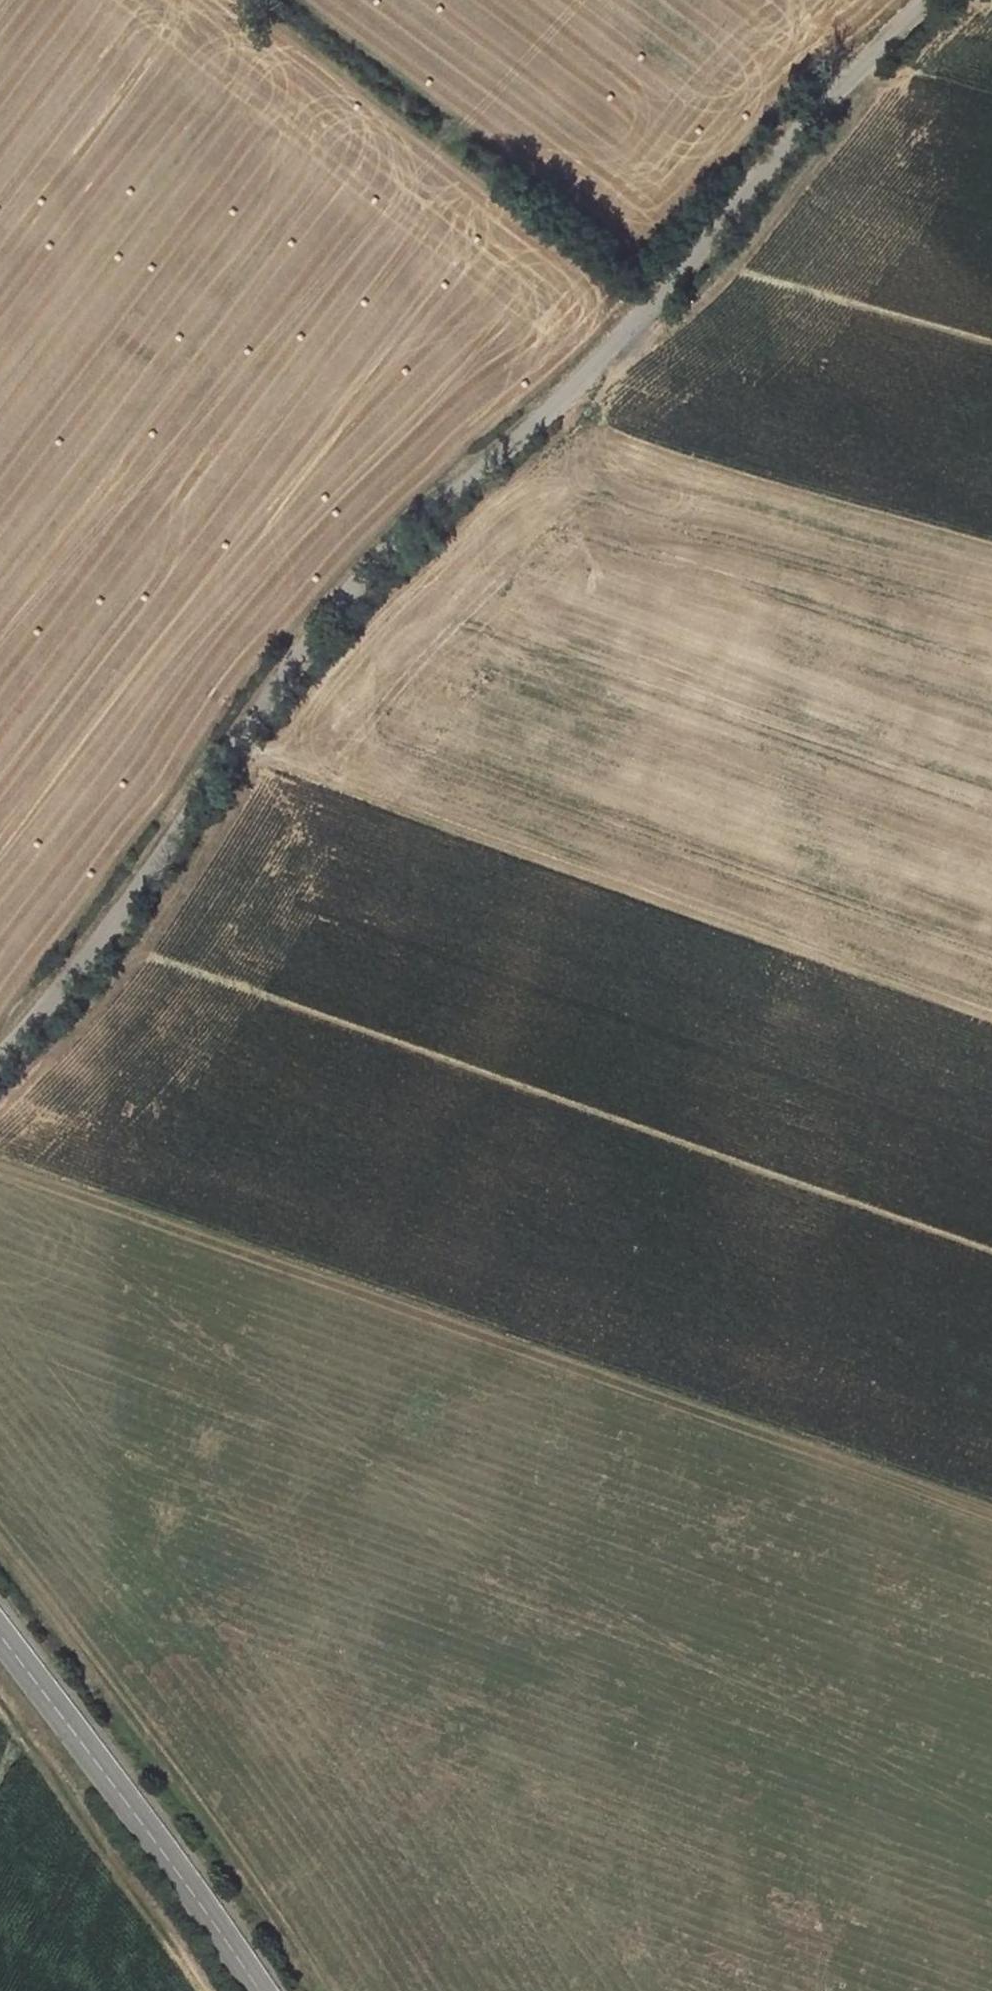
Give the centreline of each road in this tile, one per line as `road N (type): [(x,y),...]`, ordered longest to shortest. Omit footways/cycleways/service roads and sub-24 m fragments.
road 1 (unclassified): [(927,0),(645,316),(395,546),(318,631),(114,928),(0,1060)]
road 2 (unclassified): [(0,1634),(259,1990)]

